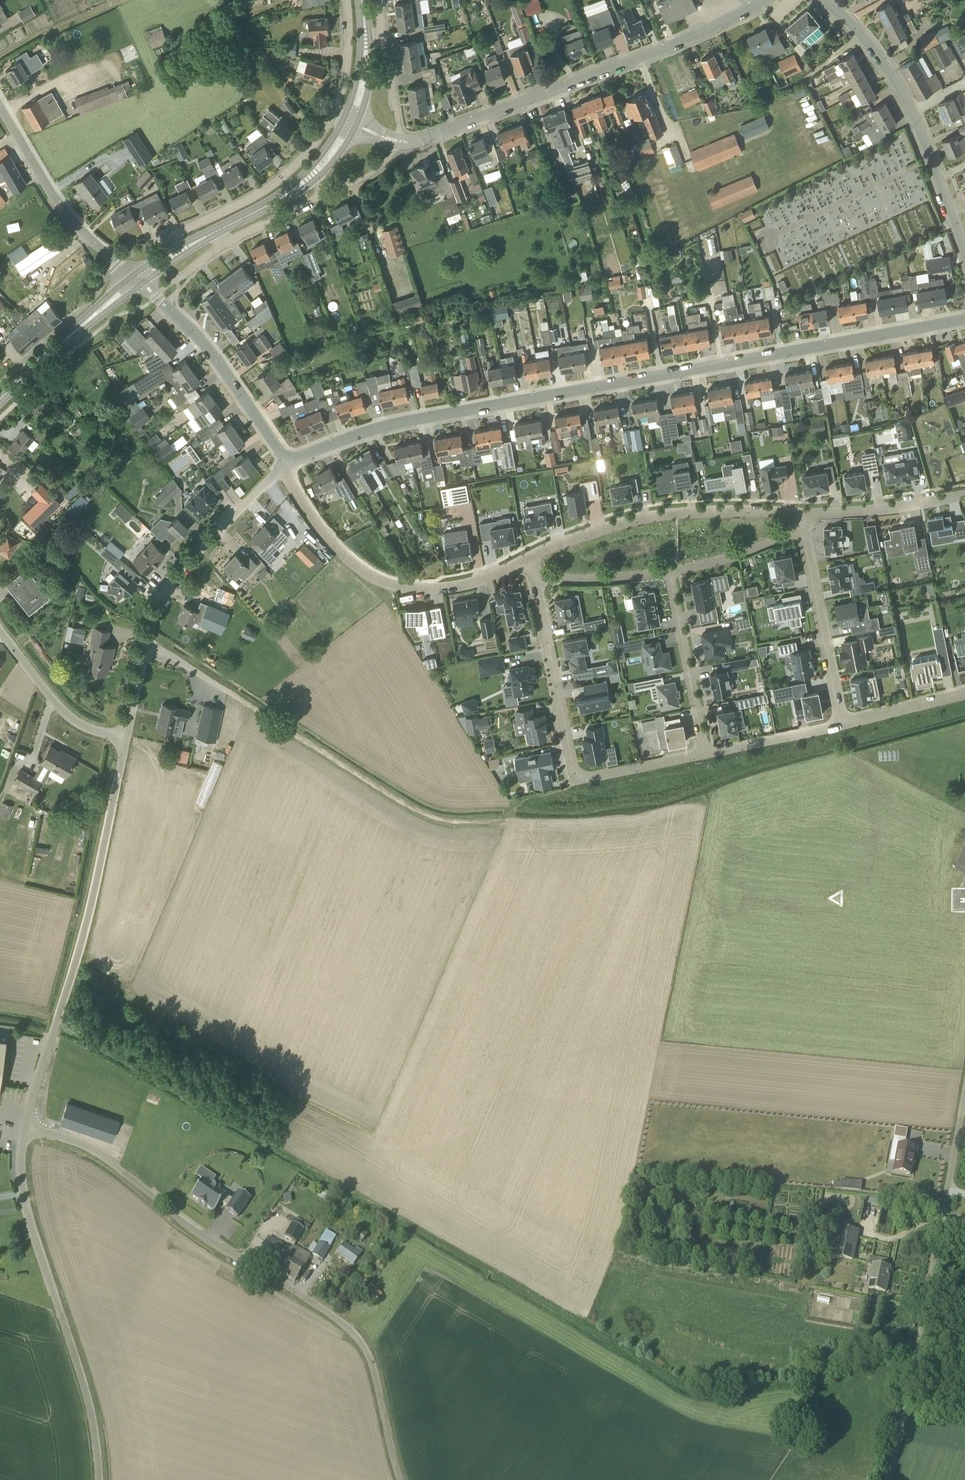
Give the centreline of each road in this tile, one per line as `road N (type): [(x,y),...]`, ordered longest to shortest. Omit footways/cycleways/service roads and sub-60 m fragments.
road 1 (residential): [(285,464),(397,424),(964,320)]
road 2 (unclassified): [(400,1479),(372,1367),(346,1326),(84,1147),(25,1129)]
road 3 (track): [(504,816),(444,817),(403,802),(147,641)]
road 4 (unclassified): [(25,1129),(88,920),(127,737)]
road 5 (residential): [(399,141),(671,46),(765,0)]
road 6 (unclassified): [(890,1479),(964,1099)]
road 7 (unclassified): [(101,1479),(85,1385),(28,1214),(25,1129)]
road 8 (residential): [(127,737),(162,598),(285,464)]
road 9 (residential): [(346,0),(345,77),(310,151),(265,190),(171,236)]
road 10 (residential): [(528,558),(452,587),(376,579),(326,536),(285,464)]
road 11 (residential): [(964,253),(903,94),(861,34),(822,0)]
road 12 (residential): [(528,558),(656,516),(804,513)]
road 13 (residential): [(133,275),(60,205),(0,107)]
road 14 (residential): [(285,464),(216,358),(156,297)]
road 15 (residential): [(840,724),(804,524)]
road 16 (residential): [(577,775),(535,577)]
road 17 (residential): [(705,754),(668,572)]
road 18 (residential): [(127,737),(73,719),(0,632)]
road 19 (residential): [(804,513),(952,497)]
road 20 (residential): [(668,572),(739,555),(804,524)]
road 21 (residential): [(705,754),(840,724)]
road 22 (residential): [(535,577),(668,572)]
road 23 (residential): [(577,775),(705,754)]
road 24 (residential): [(840,724),(964,693)]

